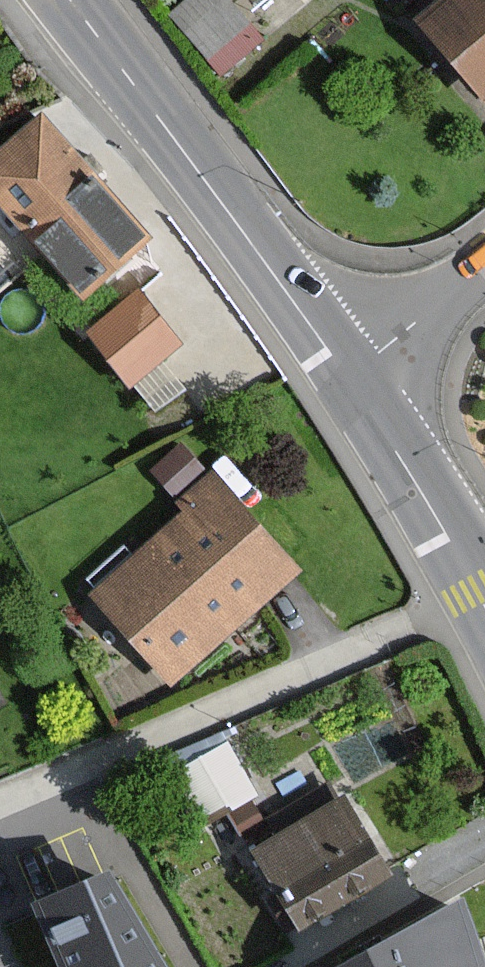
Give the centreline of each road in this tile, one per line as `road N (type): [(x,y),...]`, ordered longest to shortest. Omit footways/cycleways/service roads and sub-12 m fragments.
road 1 (residential): [(0,799),(476,590)]
road 2 (primary): [(66,0),(352,374)]
road 3 (primary): [(352,374),(476,590)]
road 4 (residential): [(352,374),(484,266)]

